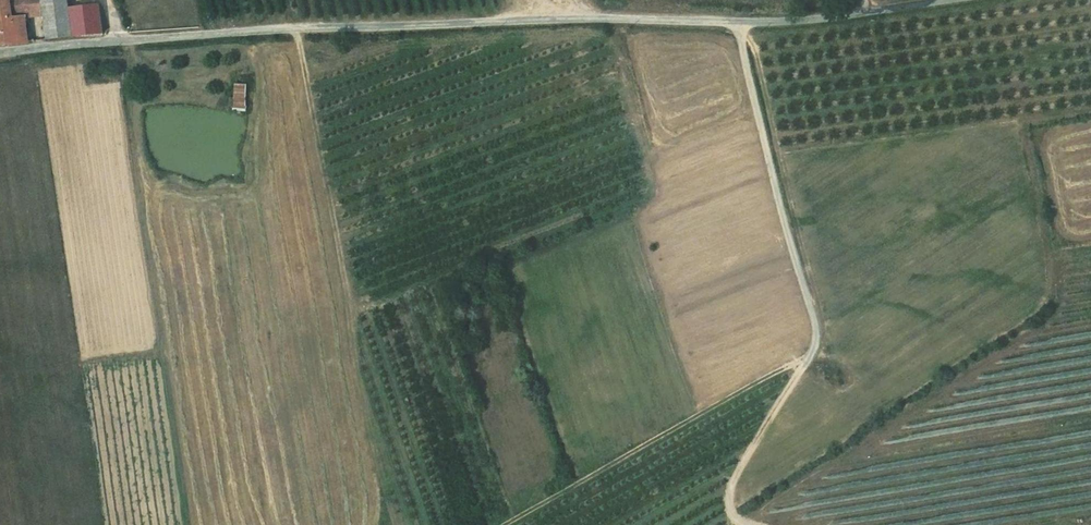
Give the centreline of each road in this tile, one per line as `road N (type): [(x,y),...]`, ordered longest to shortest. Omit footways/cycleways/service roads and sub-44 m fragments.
road 1 (unclassified): [(0,57),(292,30),(602,20),(735,25),(956,0)]
road 2 (track): [(735,25),(814,334),(795,383),(724,499),(733,516),(771,524)]
road 3 (track): [(806,355),(505,524)]

